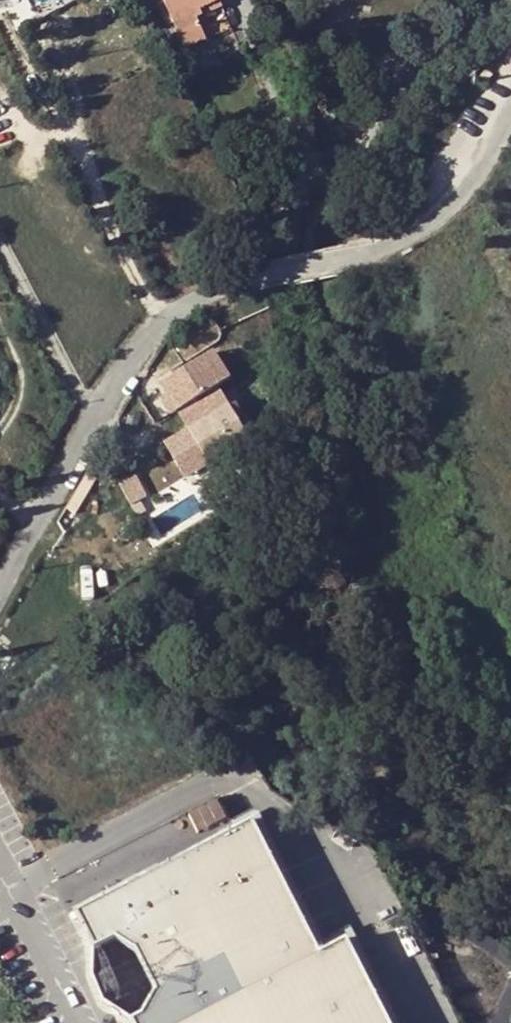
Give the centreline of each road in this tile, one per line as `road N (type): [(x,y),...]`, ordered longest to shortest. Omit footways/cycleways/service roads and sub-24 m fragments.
road 1 (residential): [(510,114),(458,197),(399,244),(230,285),(172,314),(130,356),(0,576)]
road 2 (residential): [(249,0),(308,162),(335,161),(368,147),(421,71),(488,11),(510,4)]

